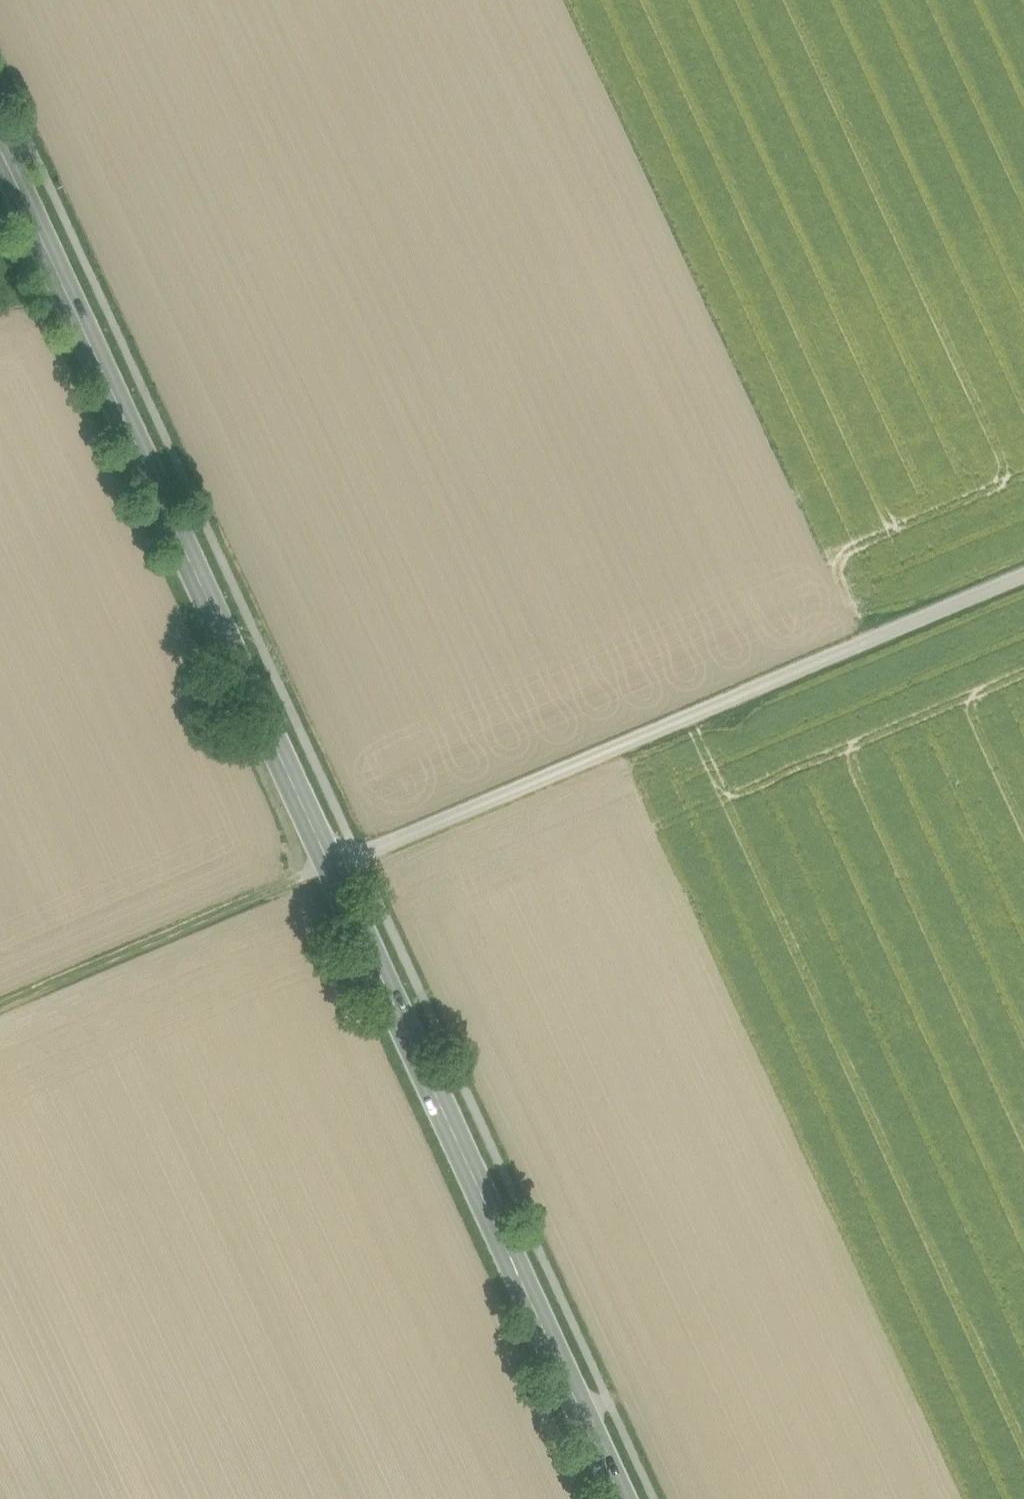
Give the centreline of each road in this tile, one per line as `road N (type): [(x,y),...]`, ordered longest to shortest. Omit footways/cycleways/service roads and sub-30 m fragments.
road 1 (primary): [(0,148),(622,1498)]
road 2 (track): [(0,1004),(1023,576)]

